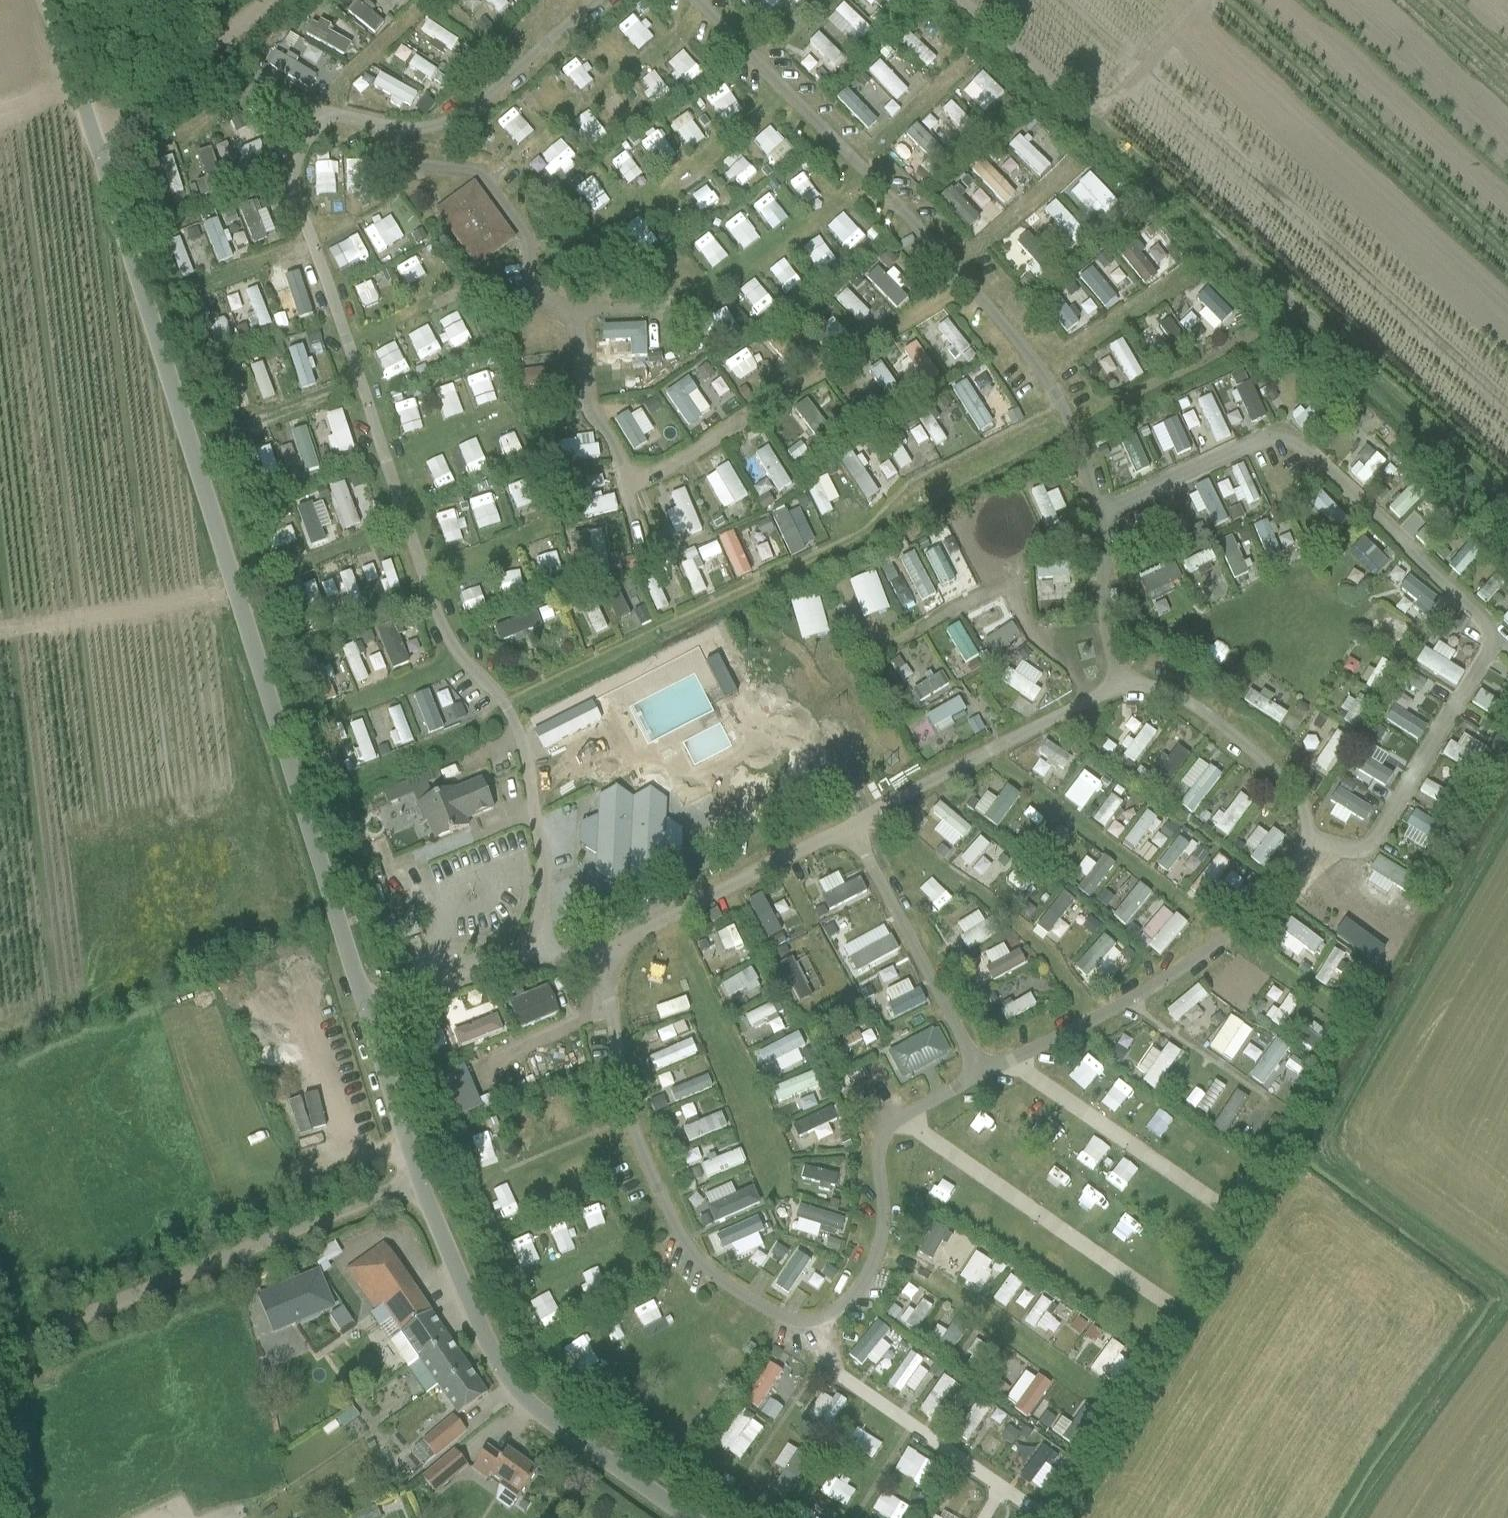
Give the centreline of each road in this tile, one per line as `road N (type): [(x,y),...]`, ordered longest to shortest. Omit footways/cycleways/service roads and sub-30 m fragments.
road 1 (unclassified): [(418,1184),(48,0)]
road 2 (unclassified): [(0,1354),(418,1184)]
road 3 (unclassified): [(689,1517),(532,1410),(489,1354),(418,1184)]
road 4 (track): [(96,147),(274,0)]

